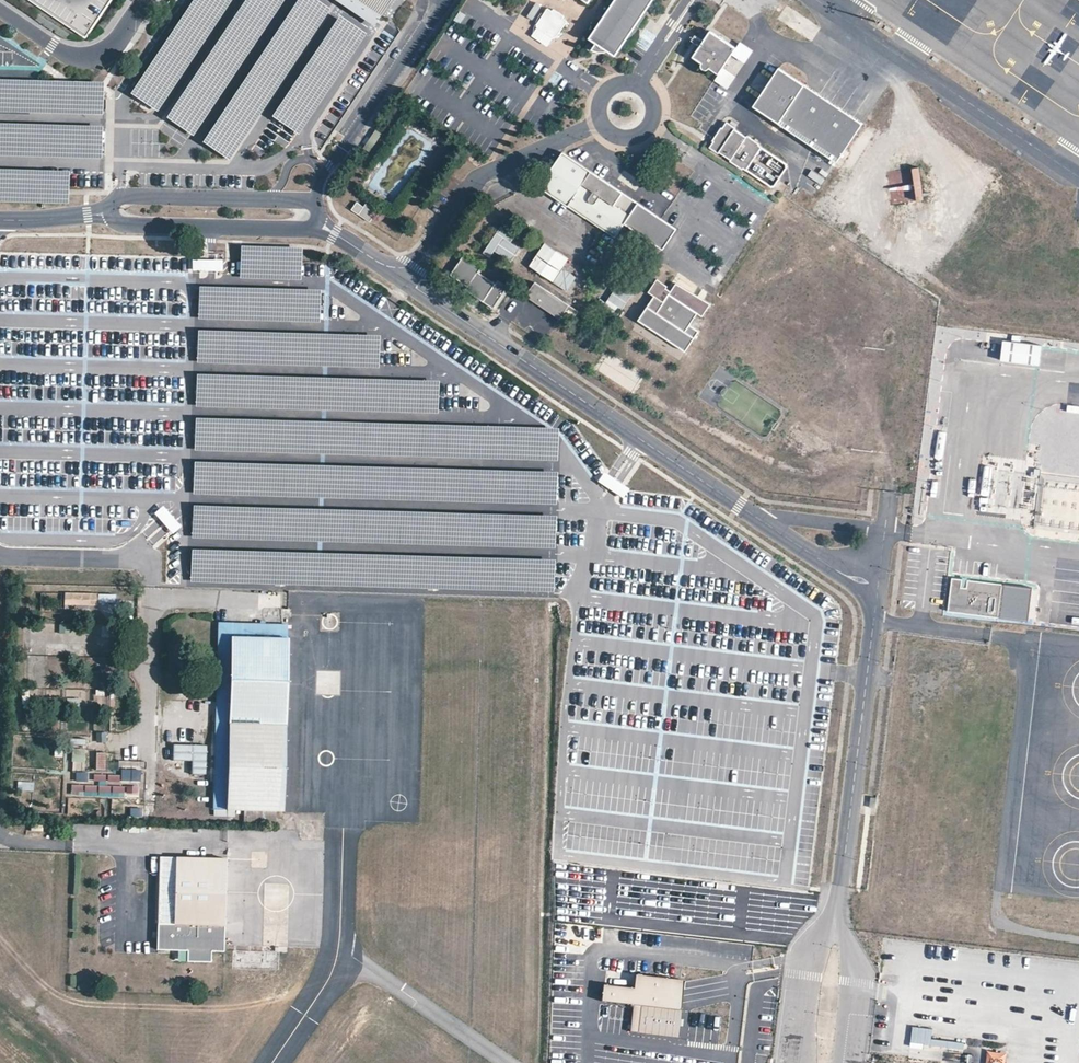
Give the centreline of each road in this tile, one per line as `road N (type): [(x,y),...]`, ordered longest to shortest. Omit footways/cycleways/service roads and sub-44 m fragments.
road 1 (unclassified): [(406,280),(843,575),(878,587)]
road 2 (unclassified): [(878,587),(836,918)]
road 3 (unclassified): [(112,212),(130,225),(305,229),(318,220),(406,280)]
road 4 (unclassified): [(406,280),(474,182),(601,121)]
road 5 (unclassified): [(313,203),(122,195),(112,212)]
road 6 (tertiary): [(0,11),(52,47),(87,56),(111,44),(140,0)]
road 7 (unclassified): [(836,918),(809,944),(794,1062)]
road 8 (unclassified): [(601,121),(619,137),(649,127),(650,95),(620,84)]

